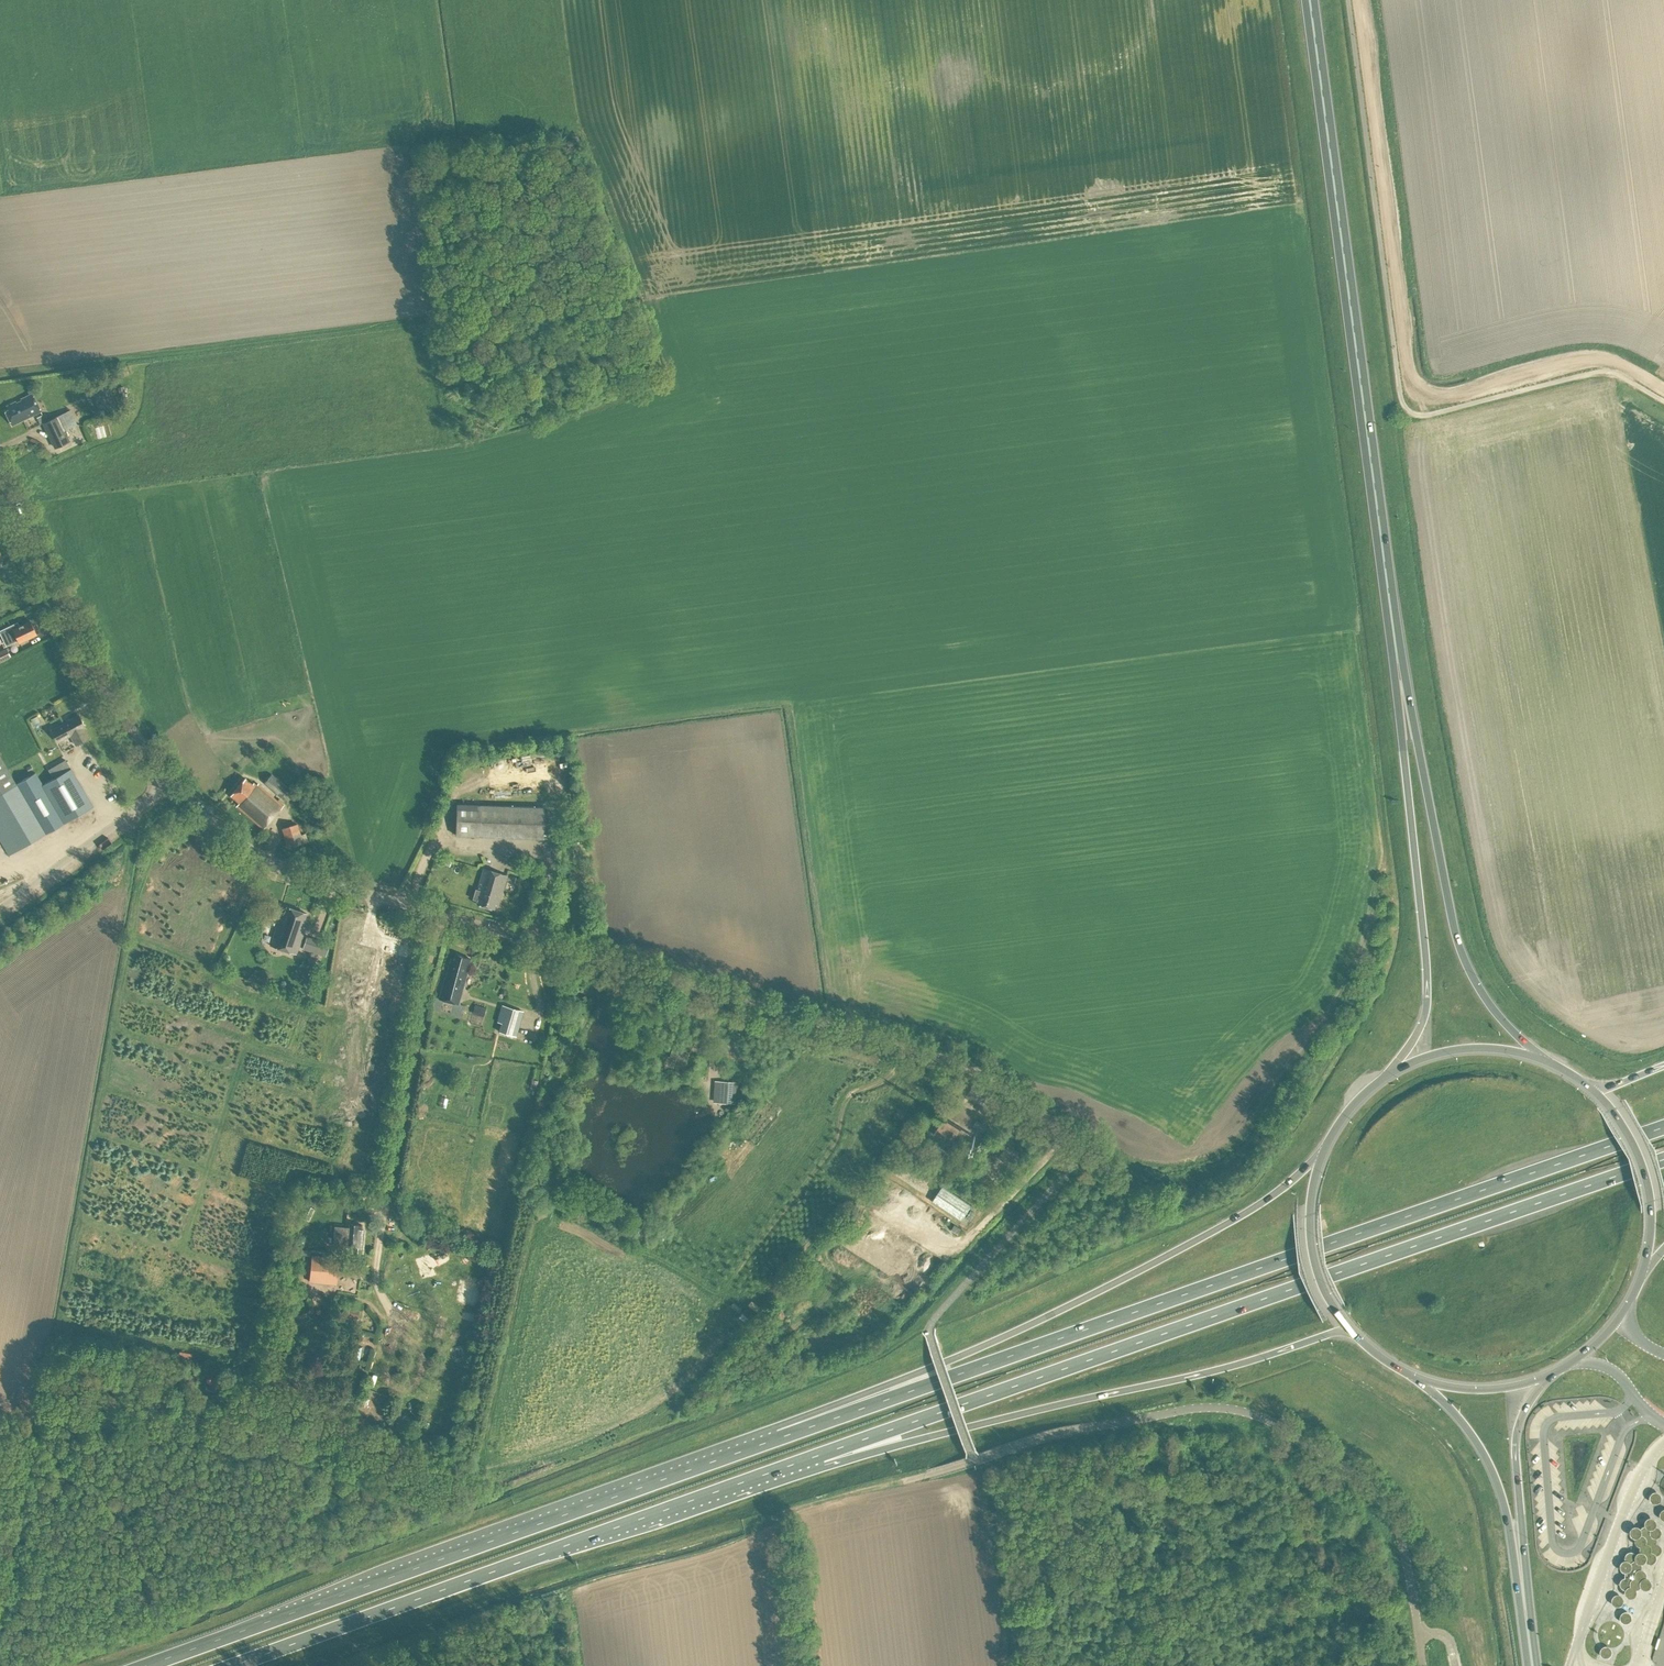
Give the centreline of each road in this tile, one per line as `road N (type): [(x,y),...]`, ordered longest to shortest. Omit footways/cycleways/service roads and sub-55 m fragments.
road 1 (unclassified): [(1125,1193),(1049,1122),(967,1067),(294,871),(246,848),(174,782)]
road 2 (trunk): [(1663,1127),(780,1437)]
road 3 (trunk): [(820,1454),(1663,1158)]
road 4 (trunk): [(1400,676),(1310,0)]
road 5 (trunk): [(780,1437),(144,1665)]
road 6 (track): [(1357,0),(1407,375),(1418,396),(1443,401),(1602,362),(1663,388)]
road 7 (trunk): [(230,1665),(820,1454)]
road 8 (trunk): [(1325,1149),(1273,1193),(1118,1282),(780,1437)]
road 9 (unclassified): [(974,1459),(1054,1433),(1190,1408),(1260,1416),(1353,1472),(1386,1506),(1405,1554),(1423,1665)]
road 10 (trunk): [(820,1454),(903,1444),(1349,1328)]
road 11 (trunk): [(1547,1061),(1497,1014),(1469,970),(1400,676)]
road 12 (trunk): [(1400,676),(1427,999),(1421,1029),(1387,1075)]
road 13 (unclassified): [(174,782),(89,663),(0,470)]
road 14 (trunk): [(1412,1375),(1456,1415),(1492,1469),(1529,1637)]
road 15 (track): [(905,1047),(893,1073),(847,1101),(834,1146),(739,1270)]
road 16 (trunk): [(1529,1637),(1515,1444),(1526,1406),(1548,1376)]
road 17 (track): [(1325,1061),(1286,1120),(1240,1163),(1125,1193)]
road 18 (unclassified): [(0,907),(174,782)]
road 19 (trunk): [(1641,1278),(1651,1228),(1646,1177),(1627,1130),(1595,1091)]
road 20 (trunk): [(1325,1149),(1312,1186),(1311,1239),(1322,1282),(1349,1328)]
road 21 (trunk): [(1547,1061),(1458,1049),(1387,1075)]
road 22 (trunk): [(1412,1375),(1493,1389),(1548,1376)]

